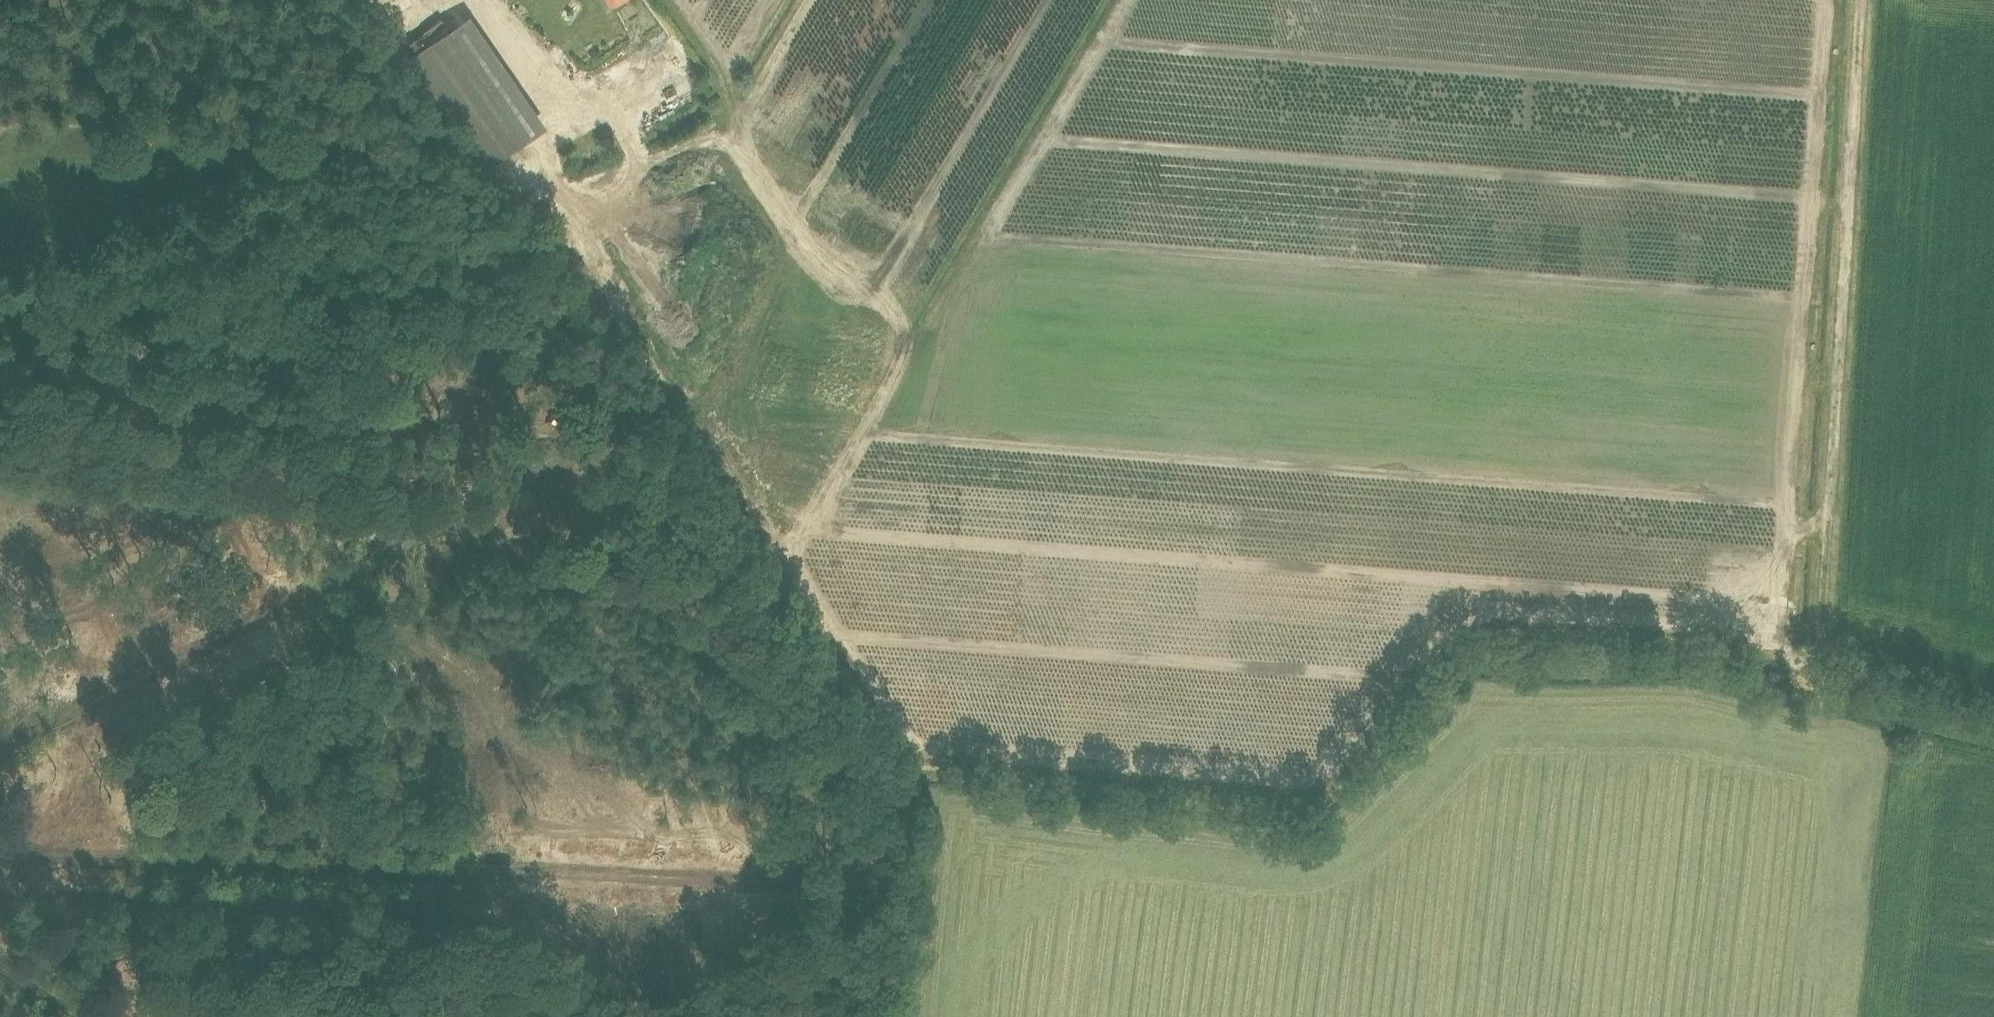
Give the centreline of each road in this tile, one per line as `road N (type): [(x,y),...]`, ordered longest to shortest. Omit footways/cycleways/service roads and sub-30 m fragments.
road 1 (track): [(1993,723),(1821,680),(1864,0)]

